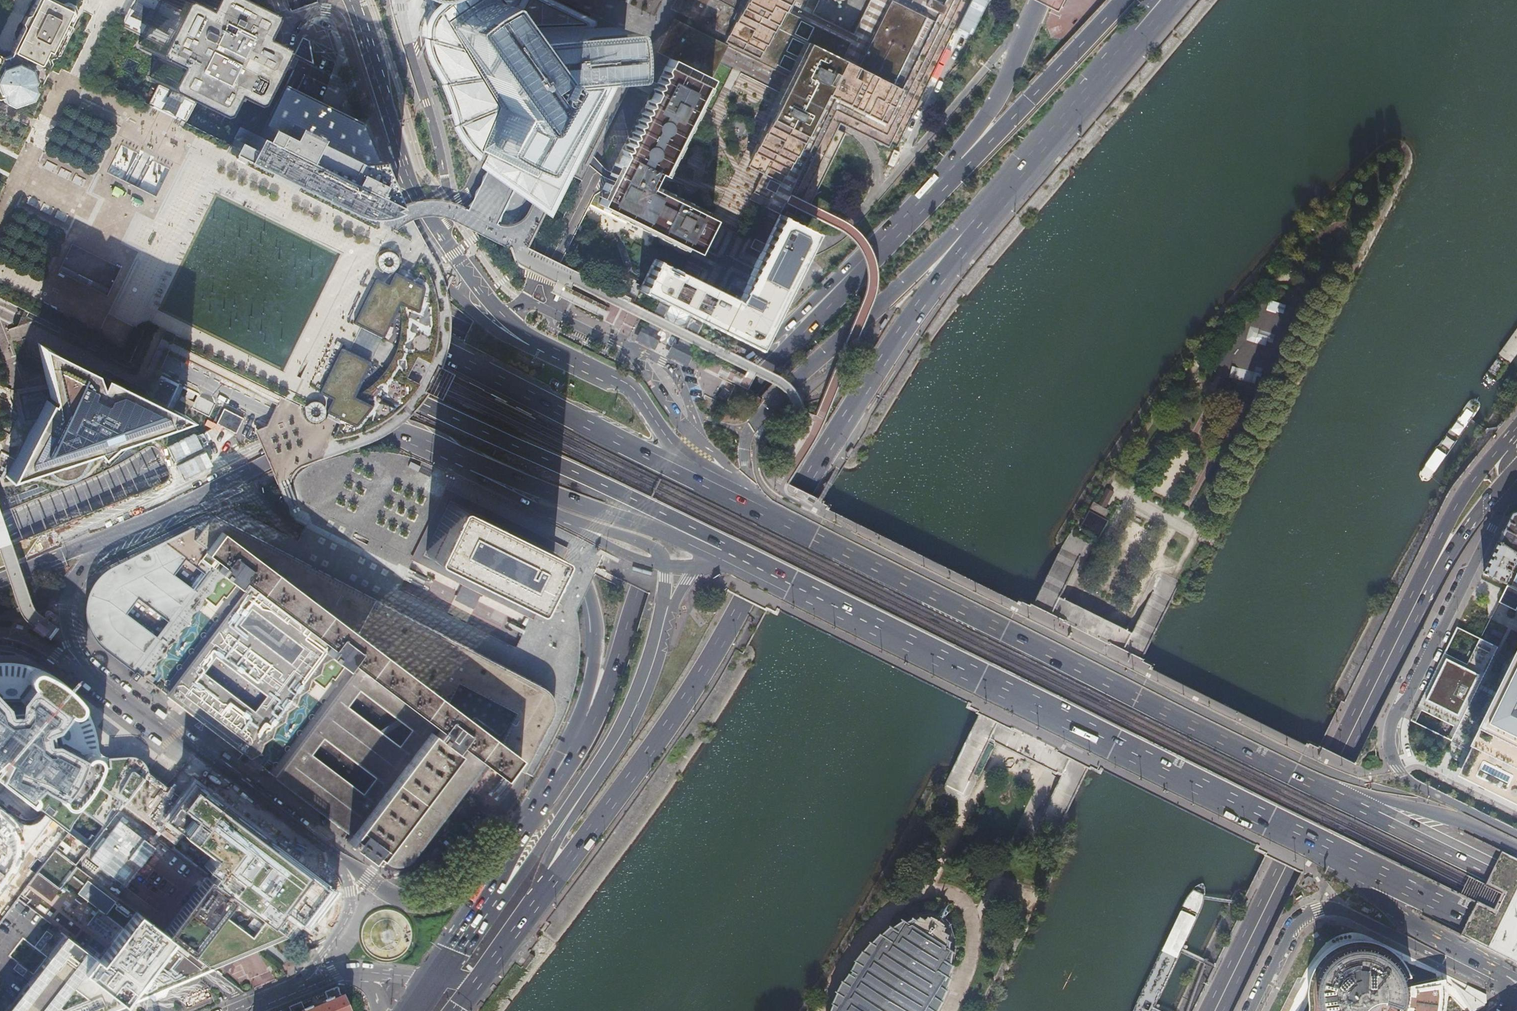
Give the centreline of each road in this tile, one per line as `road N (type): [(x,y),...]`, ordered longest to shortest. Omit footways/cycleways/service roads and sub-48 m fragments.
road 1 (primary): [(477,982),(678,711),(840,428),(987,212)]
road 2 (motorway): [(882,245),(744,361),(696,385),(655,390),(554,372),(316,256),(193,228)]
road 3 (primary): [(419,441),(463,473),(539,509),(643,542),(665,566),(646,665),(613,739),(508,892),(465,924)]
road 4 (trunk): [(738,558),(1365,871)]
road 5 (secondary): [(54,514),(167,472),(218,444),(280,377),(318,309),(330,265),(357,99),(362,0)]
road 6 (primary): [(1512,442),(1459,503),(1205,1010)]
road 7 (trunk): [(1374,811),(802,525)]
road 8 (primary): [(54,514),(203,426),(265,352),(286,300),(310,176),(314,66),(303,0)]
road 9 (residential): [(617,378),(582,375),(516,343),(413,264),(75,99)]
road 10 (primary): [(1224,1010),(1436,580),(1502,483)]
road 11 (residential): [(758,87),(850,131),(871,155),(872,201),(839,238),(791,239),(618,154),(677,46)]
road 12 (motorway): [(711,480),(193,228)]
road 13 (primary): [(882,245),(693,460),(588,722)]
road 14 (motorway): [(251,329),(566,537),(595,628),(588,722)]
road 15 (motorway): [(251,329),(677,520),(738,558)]
road 16 (primary): [(617,378),(514,324),(455,253),(412,182),(353,0)]
road 17 (residential): [(1516,835),(1401,774),(1389,739),(1514,493)]
road 18 (primary): [(802,525),(753,478),(751,443),(763,415),(801,373),(987,212)]
road 19 (residential): [(0,286),(322,439)]
road 20 (primary): [(419,441),(738,558)]
road 21 (residential): [(1251,1010),(1293,928),(1327,908),(1516,995)]
road 22 (motorway): [(0,205),(251,329)]
road 23 (unclassified): [(343,863),(119,697)]
road 24 (primary): [(1120,0),(952,171)]
road 25 (primary): [(987,212),(1137,33)]
road 26 (primary): [(120,531),(322,439)]
road 27 (motorway): [(193,228),(0,137)]
road 28 (residential): [(0,270),(39,250),(92,144),(90,119),(75,99)]
road 29 (unclassified): [(119,697),(81,657),(68,617),(83,568),(120,531)]
road 30 (primary): [(1040,0),(1005,82),(952,171)]
road 31 (unclassified): [(506,859),(446,897),(421,902),(404,900),(343,863)]
road 32 (residential): [(1365,871),(1374,903),(1505,974)]
road 33 (trunk): [(1365,871),(1516,942)]
road 34 (trunk): [(1516,887),(1374,811)]
road 35 (primary): [(588,722),(506,859)]
road 36 (primary): [(1516,847),(1391,800),(1374,811)]
road 37 (unclassified): [(290,991),(347,916),(343,863)]
road 38 (primary): [(711,480),(617,378)]
road 39 (unclassified): [(119,697),(37,643),(0,632)]
road 40 (primary): [(0,577),(120,531)]

